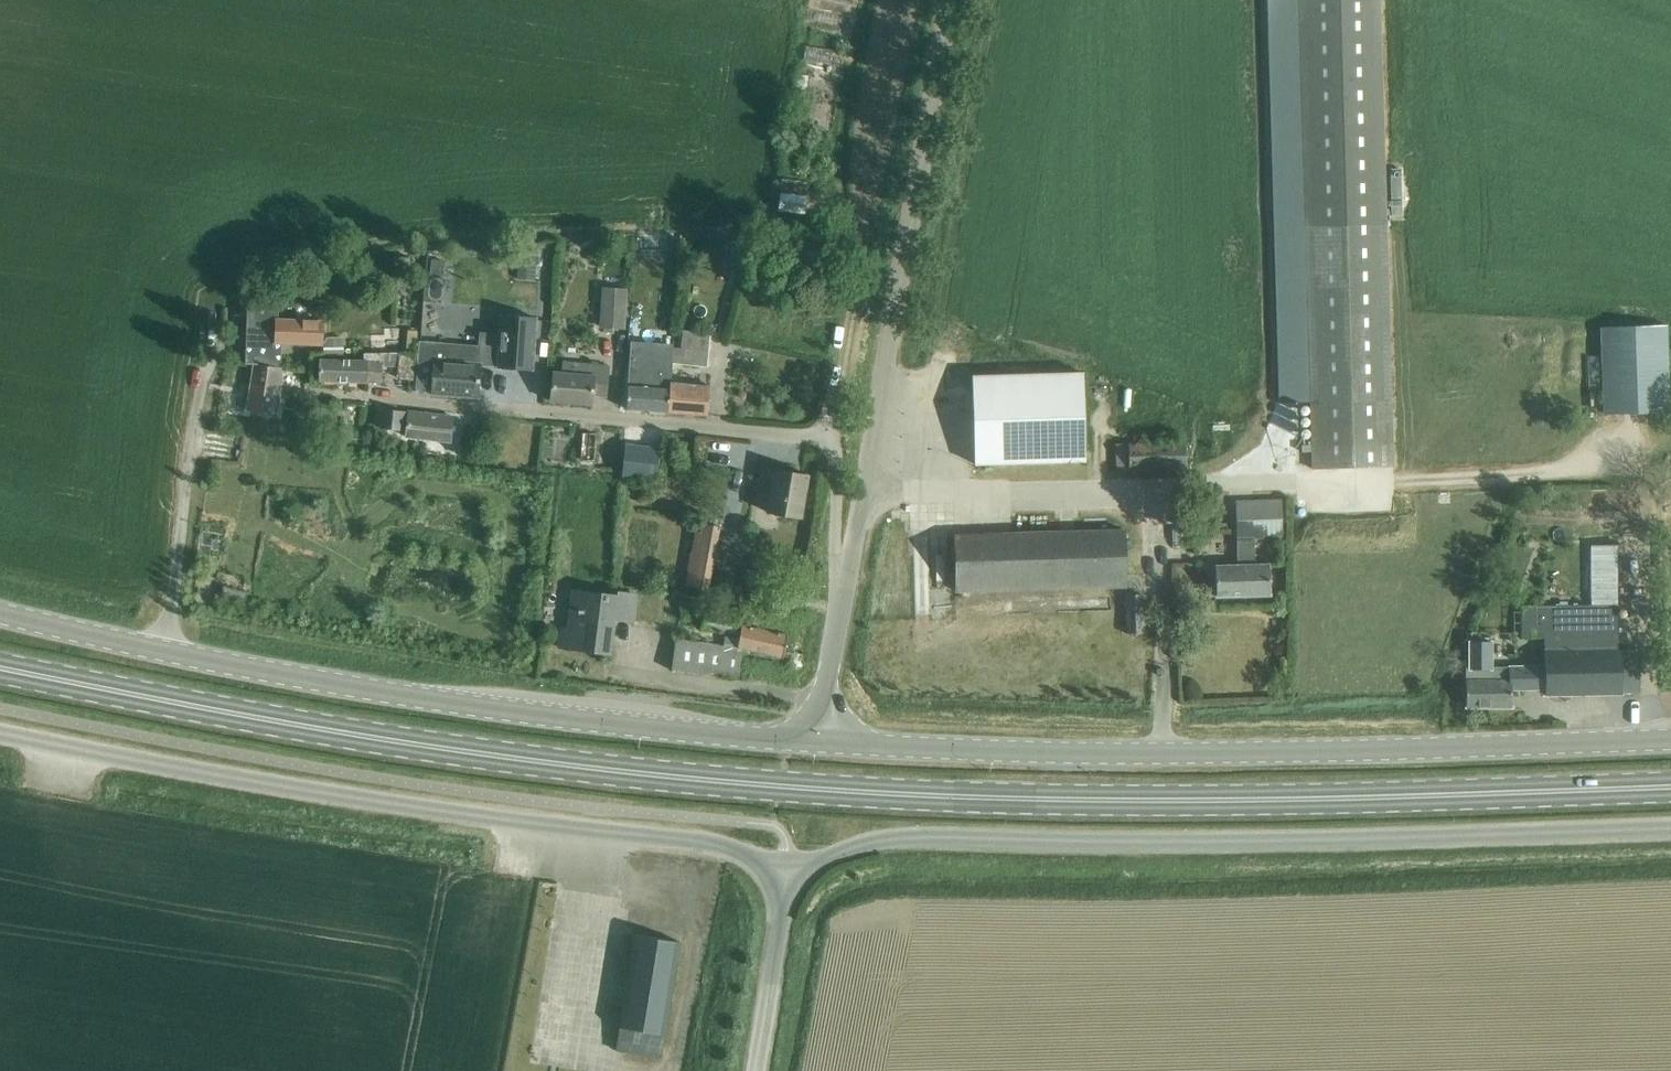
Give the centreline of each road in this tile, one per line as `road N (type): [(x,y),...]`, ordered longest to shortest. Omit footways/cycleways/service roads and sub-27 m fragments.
road 1 (unclassified): [(793,877),(849,852),(917,840),(1273,844),(1670,830)]
road 2 (primary): [(808,789),(1068,799),(1670,789)]
road 3 (tertiary): [(818,742),(1090,754),(1670,742)]
road 4 (tertiary): [(0,613),(164,653),(625,723),(818,742)]
road 5 (primary): [(808,789),(308,728),(0,667)]
road 6 (unclassified): [(0,732),(411,811),(712,846),(793,877)]
road 7 (residential): [(840,619),(837,482),(819,438),(307,391)]
road 8 (tertiary): [(840,619),(950,0)]
road 9 (unclassified): [(758,1070),(793,877)]
road 10 (tertiary): [(818,742),(840,619)]

